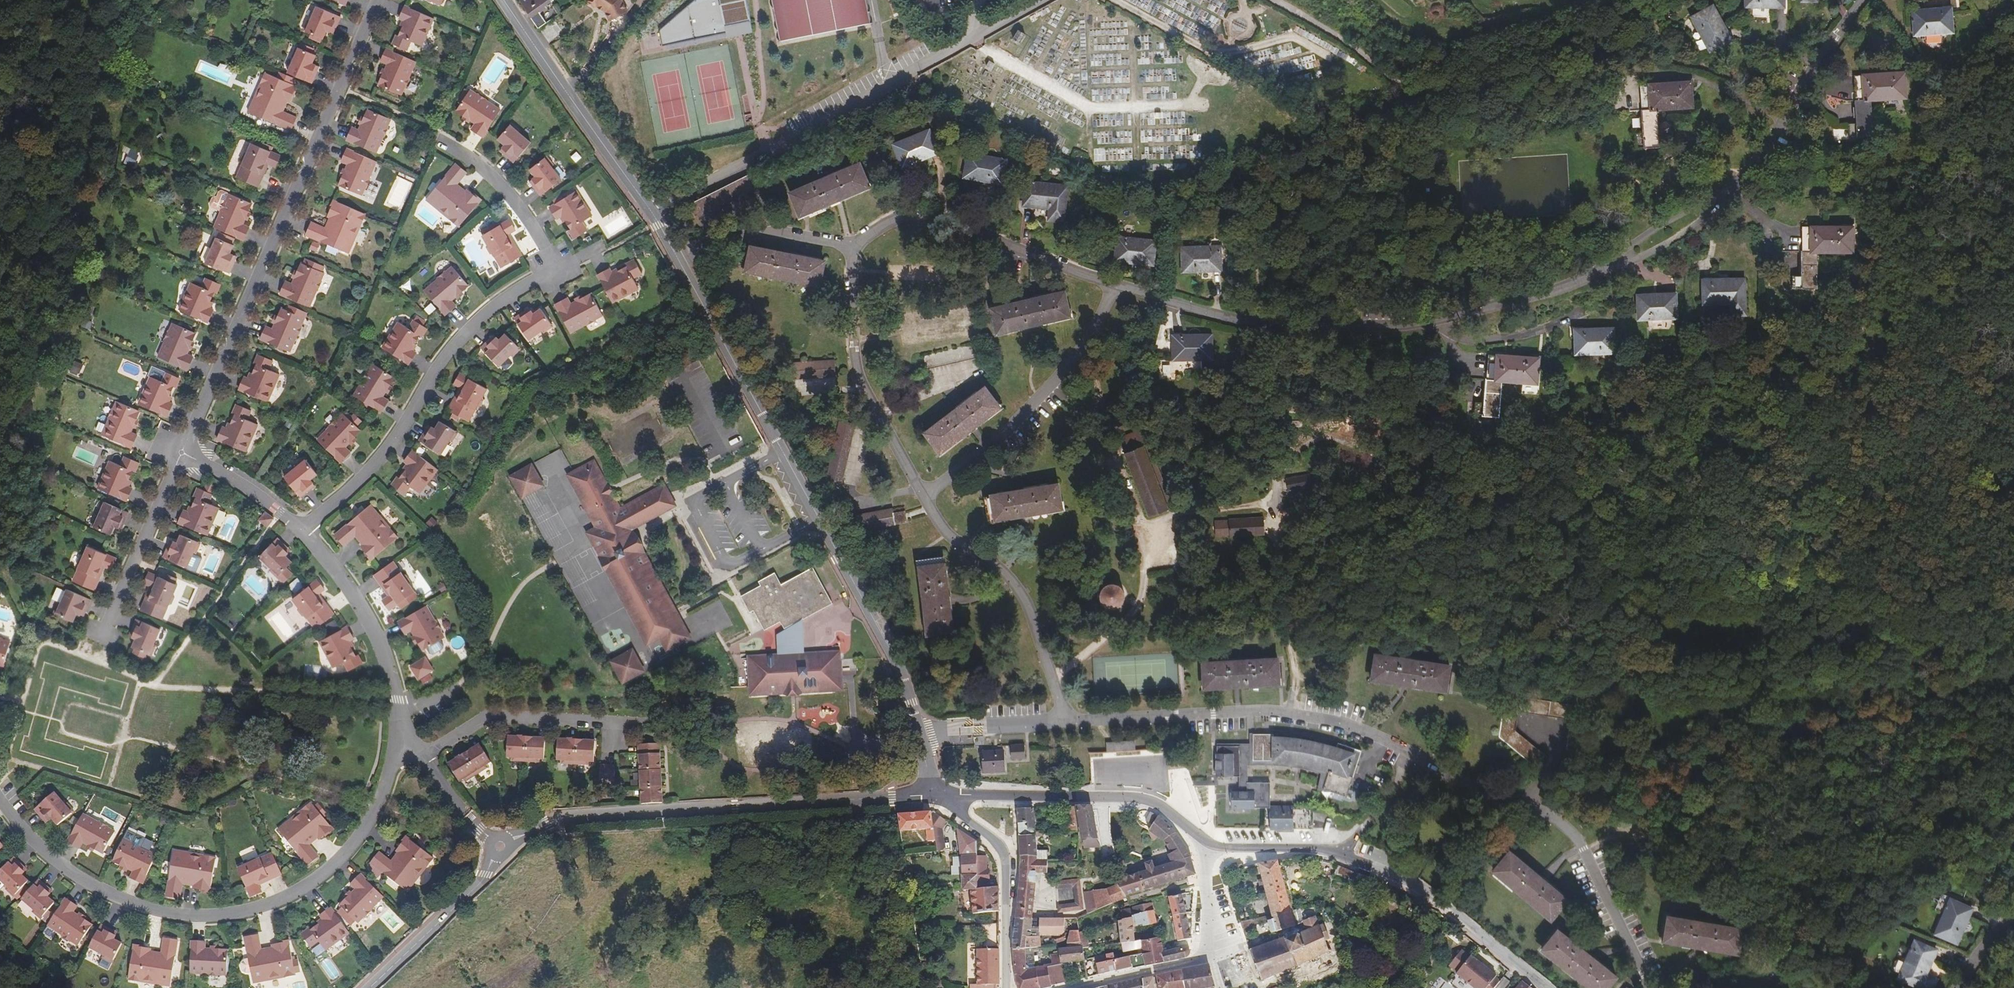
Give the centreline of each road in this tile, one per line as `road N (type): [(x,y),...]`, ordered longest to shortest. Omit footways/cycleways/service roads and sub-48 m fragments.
road 1 (residential): [(924,496),(950,536),(1009,576),(1037,621),(1069,715),(1279,714),(1349,724),(1549,816),(1569,829),(1589,860),(1651,987)]
road 2 (residential): [(1866,0),(1723,197),(1595,272),(1529,299),(1443,320),(1355,327),(1256,322),(1119,285)]
road 3 (tertiary): [(938,794),(913,696),(883,632),(678,256)]
road 4 (residential): [(302,534),(348,501),(399,440),(440,366),(562,269),(499,178),(439,136)]
road 5 (residential): [(397,749),(356,843),(305,895),(222,919),(137,916),(63,876),(0,809)]
road 6 (residential): [(384,0),(185,458)]
road 7 (unclassified): [(501,846),(580,816),(938,794)]
road 8 (residential): [(654,214),(1040,0)]
road 9 (residential): [(1276,0),(1438,91),(1583,42),(1660,0)]
road 10 (unclassified): [(1208,843),(1306,848),(1363,863),(1439,905),(1518,967)]
road 11 (residential): [(924,496),(1010,427),(1070,363),(1119,285)]
road 12 (residential): [(1208,843),(1143,800),(938,794)]
road 13 (residential): [(1119,285),(924,215),(889,222),(857,243)]
road 14 (residential): [(857,243),(856,355),(924,496)]
road 15 (tertiary): [(654,214),(512,0)]
road 16 (residential): [(302,534),(364,616),(396,699),(397,749)]
road 17 (residential): [(419,753),(489,714),(645,722)]
road 18 (tertiary): [(1008,987),(1006,859),(938,794)]
road 19 (residential): [(185,458),(106,643)]
road 20 (unclassified): [(369,987),(478,886),(501,846)]
road 21 (residential): [(857,243),(758,235),(678,256)]
road 22 (residential): [(1217,955),(1073,987)]
road 23 (residential): [(185,458),(252,487),(302,534)]
road 24 (residential): [(501,846),(419,753)]

